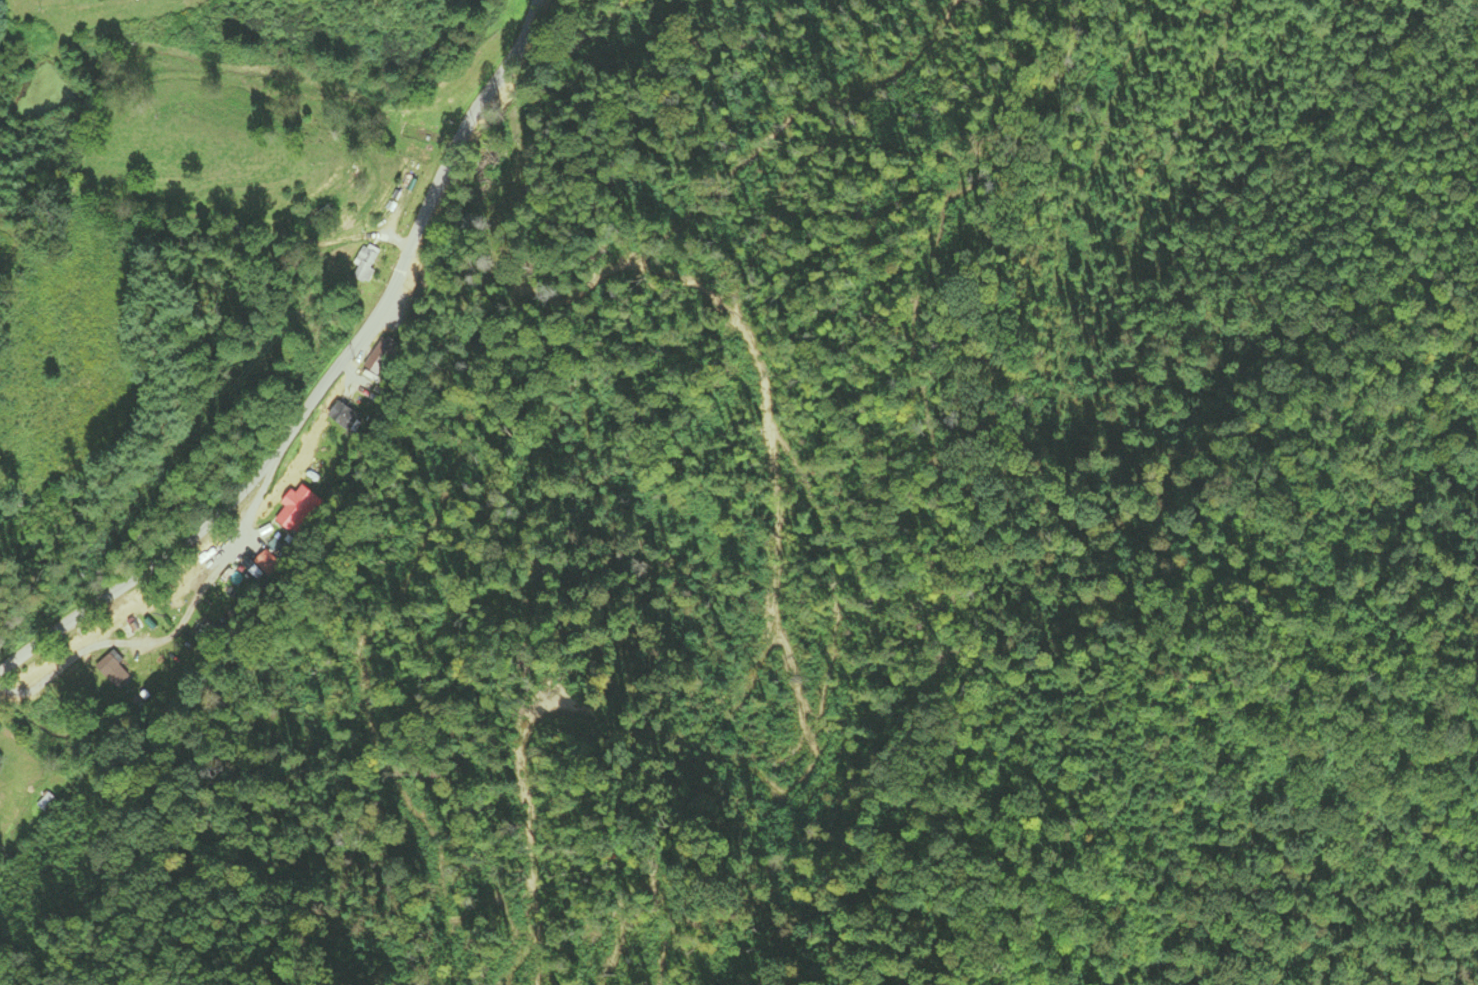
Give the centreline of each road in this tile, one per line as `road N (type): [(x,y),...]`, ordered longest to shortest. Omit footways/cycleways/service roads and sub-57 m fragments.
road 1 (residential): [(0,673),(215,517),(267,465),(384,303),(535,0)]

